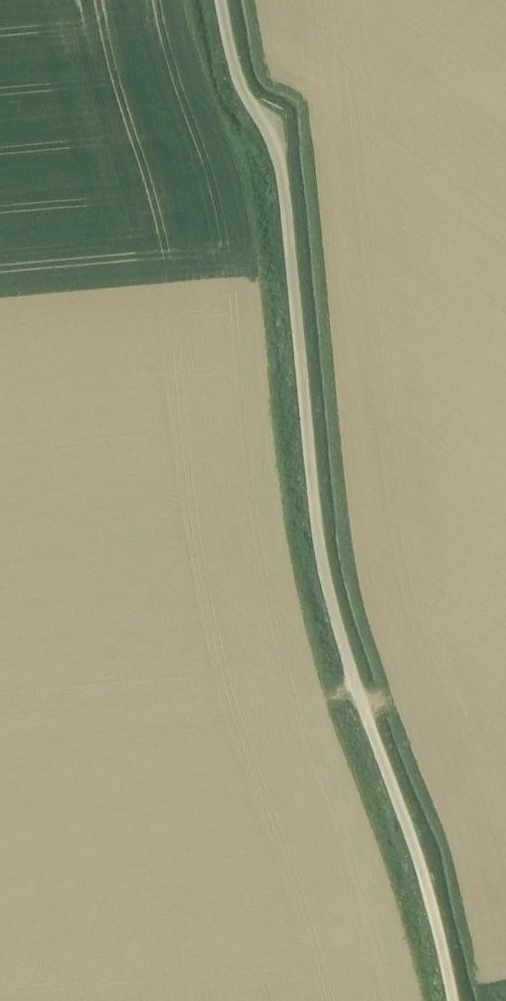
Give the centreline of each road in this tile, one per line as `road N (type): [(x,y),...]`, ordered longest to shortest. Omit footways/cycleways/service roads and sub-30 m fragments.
road 1 (unclassified): [(225,0),(238,75),(283,166),(327,575),(440,914),(454,1000)]

